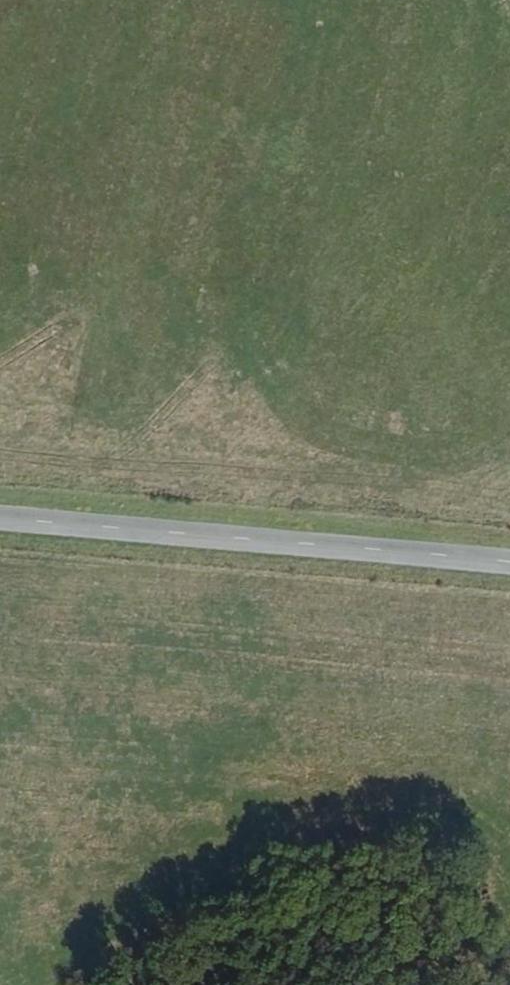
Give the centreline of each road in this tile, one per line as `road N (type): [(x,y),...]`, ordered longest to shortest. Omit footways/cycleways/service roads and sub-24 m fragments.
road 1 (secondary): [(509,564),(0,516)]

